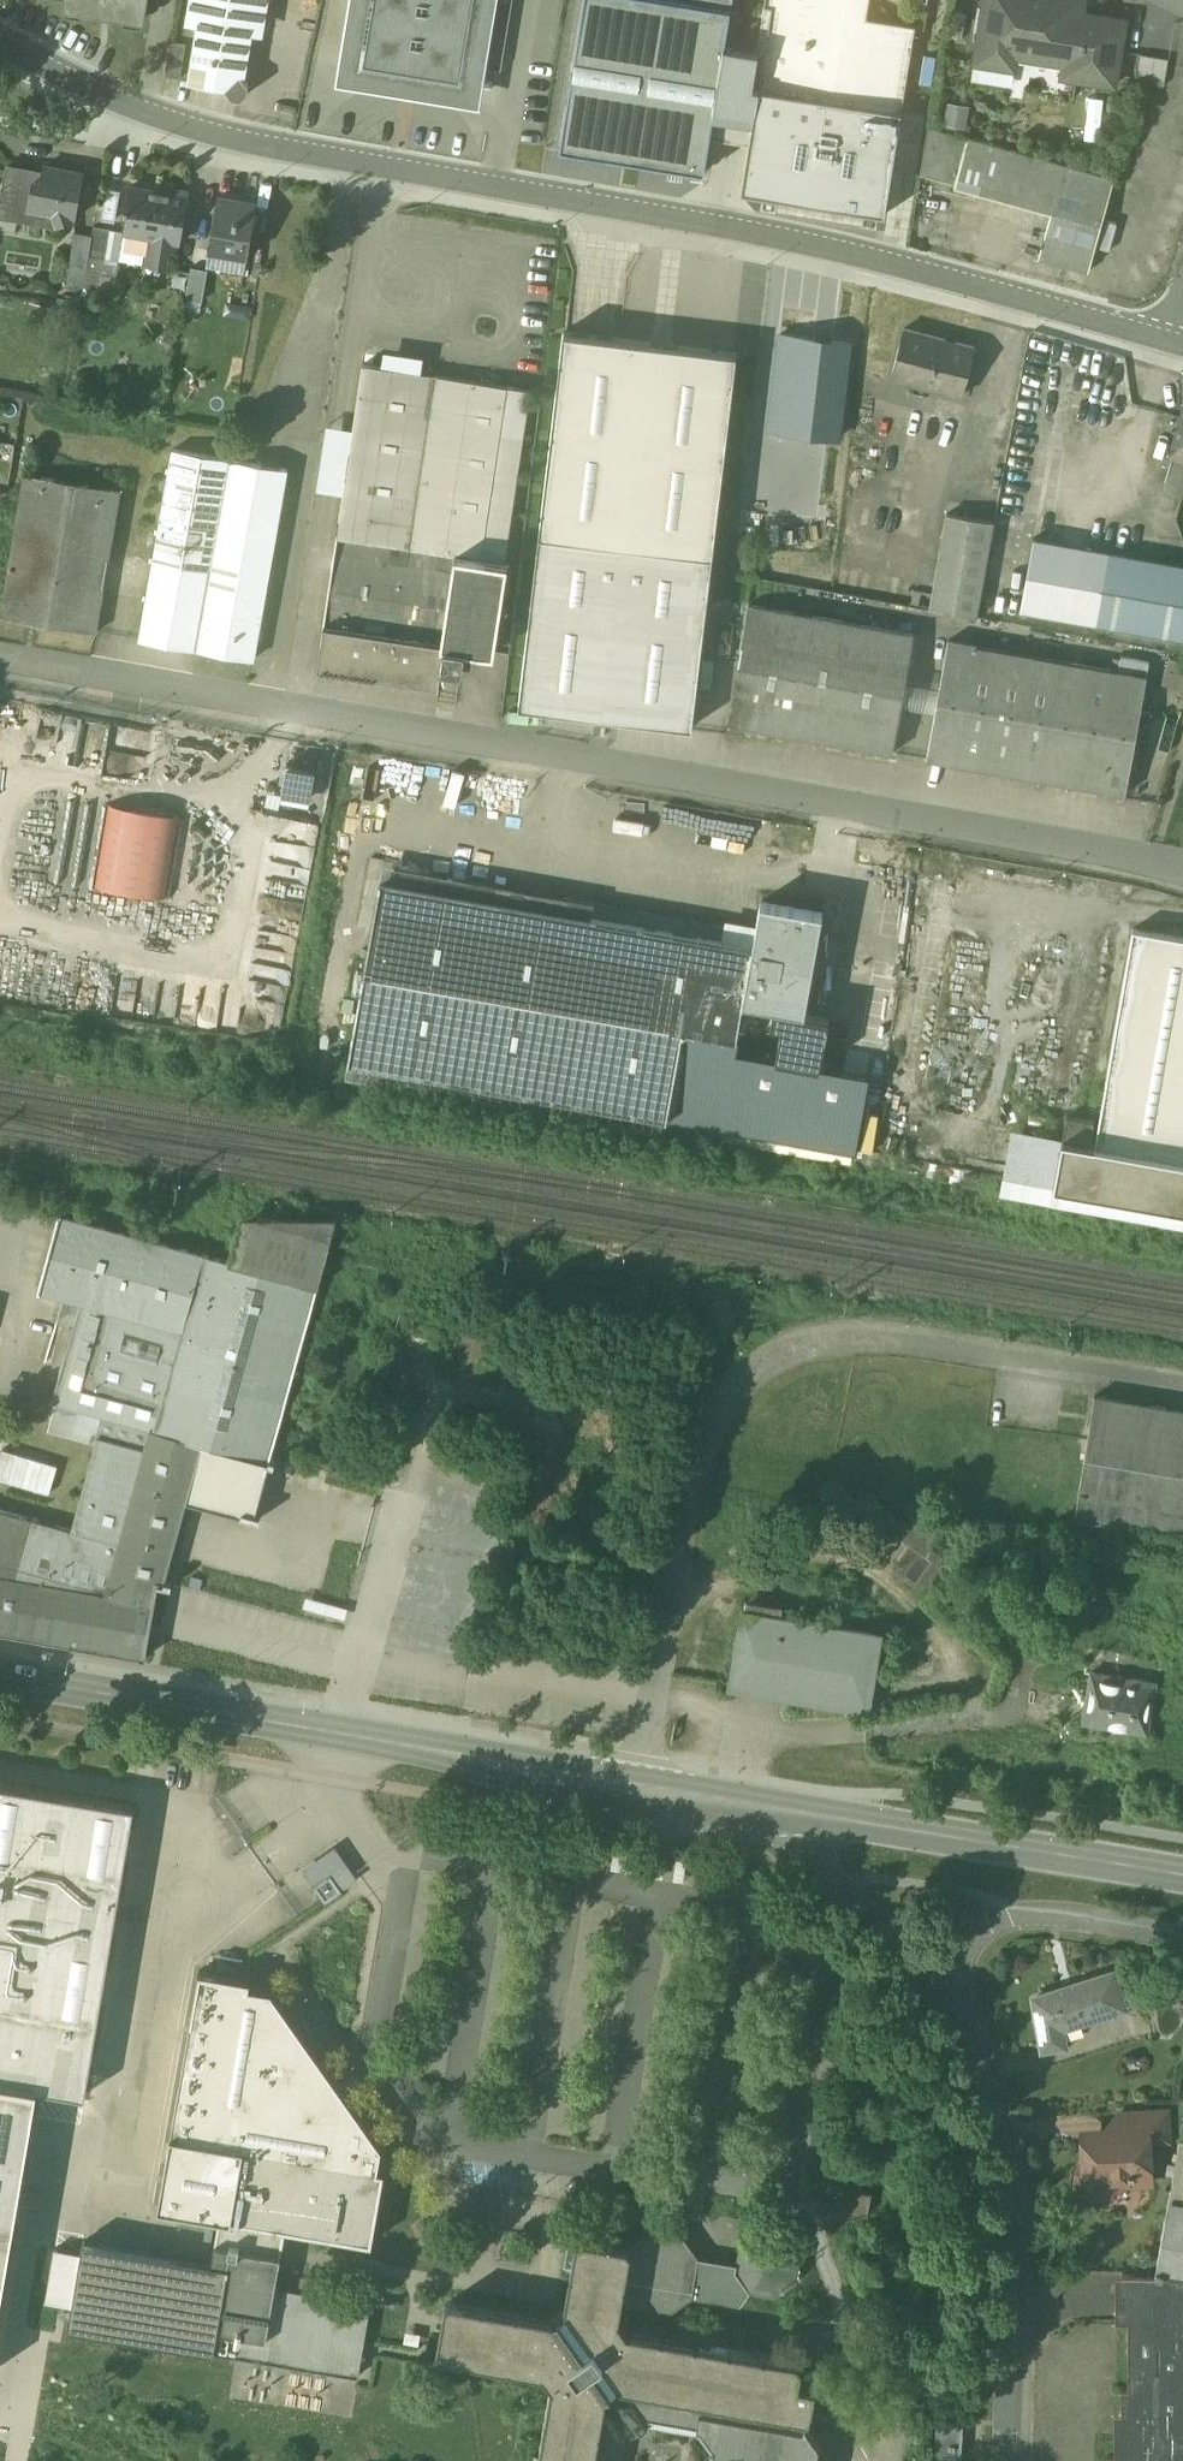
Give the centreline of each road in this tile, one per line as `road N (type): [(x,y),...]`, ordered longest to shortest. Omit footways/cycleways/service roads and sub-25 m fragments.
road 1 (residential): [(1168,340),(770,235),(231,135),(145,111),(0,40)]
road 2 (unclassified): [(0,654),(1182,873)]
road 3 (unclassified): [(639,1783),(692,1467),(731,1395),(783,1350),(851,1335),(1182,1387)]
road 4 (unclassified): [(744,1802),(890,1925),(972,2042),(1013,2241),(1015,2339),(1004,2460)]
road 5 (secondary): [(639,1783),(0,1678)]
road 6 (secondary): [(1182,1877),(744,1802)]
road 7 (track): [(677,1574),(740,1578),(800,1561),(852,1560),(897,1587),(959,1663)]

